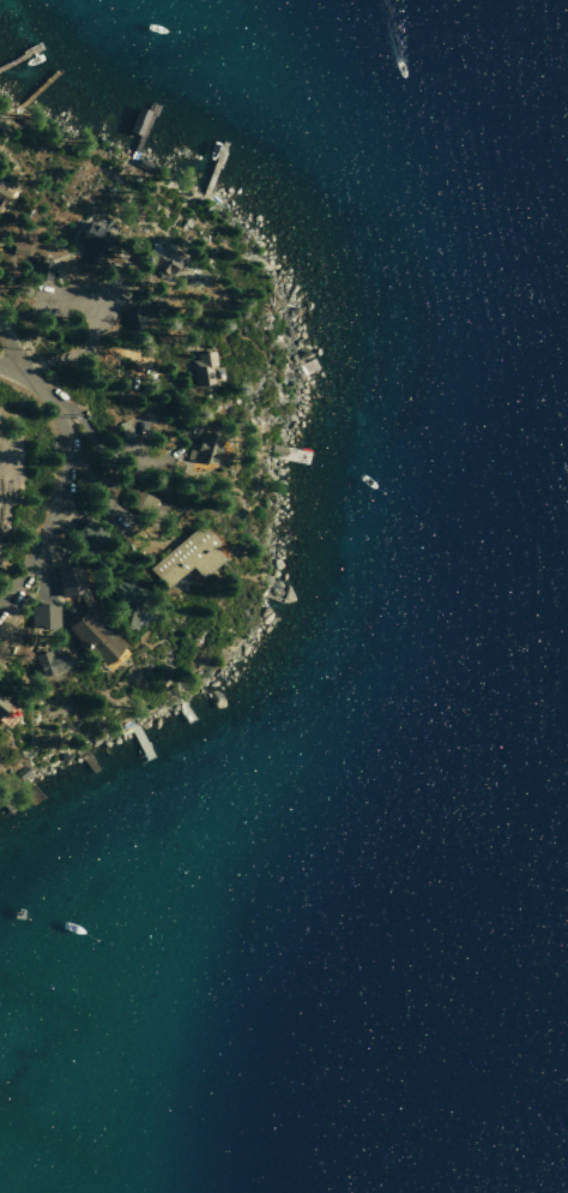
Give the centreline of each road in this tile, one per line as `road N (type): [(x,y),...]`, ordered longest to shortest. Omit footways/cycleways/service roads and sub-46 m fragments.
road 1 (residential): [(28,376),(54,406),(66,458),(52,520),(0,606)]

